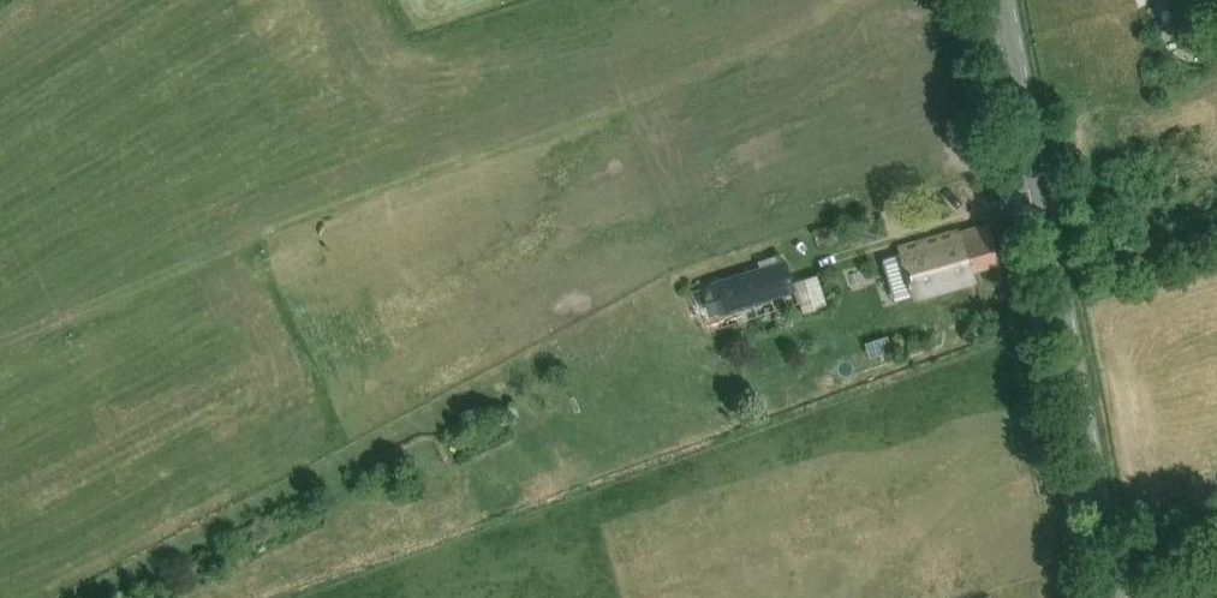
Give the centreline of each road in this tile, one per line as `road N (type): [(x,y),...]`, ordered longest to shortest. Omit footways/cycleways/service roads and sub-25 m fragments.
road 1 (tertiary): [(1111,561),(1003,0)]

